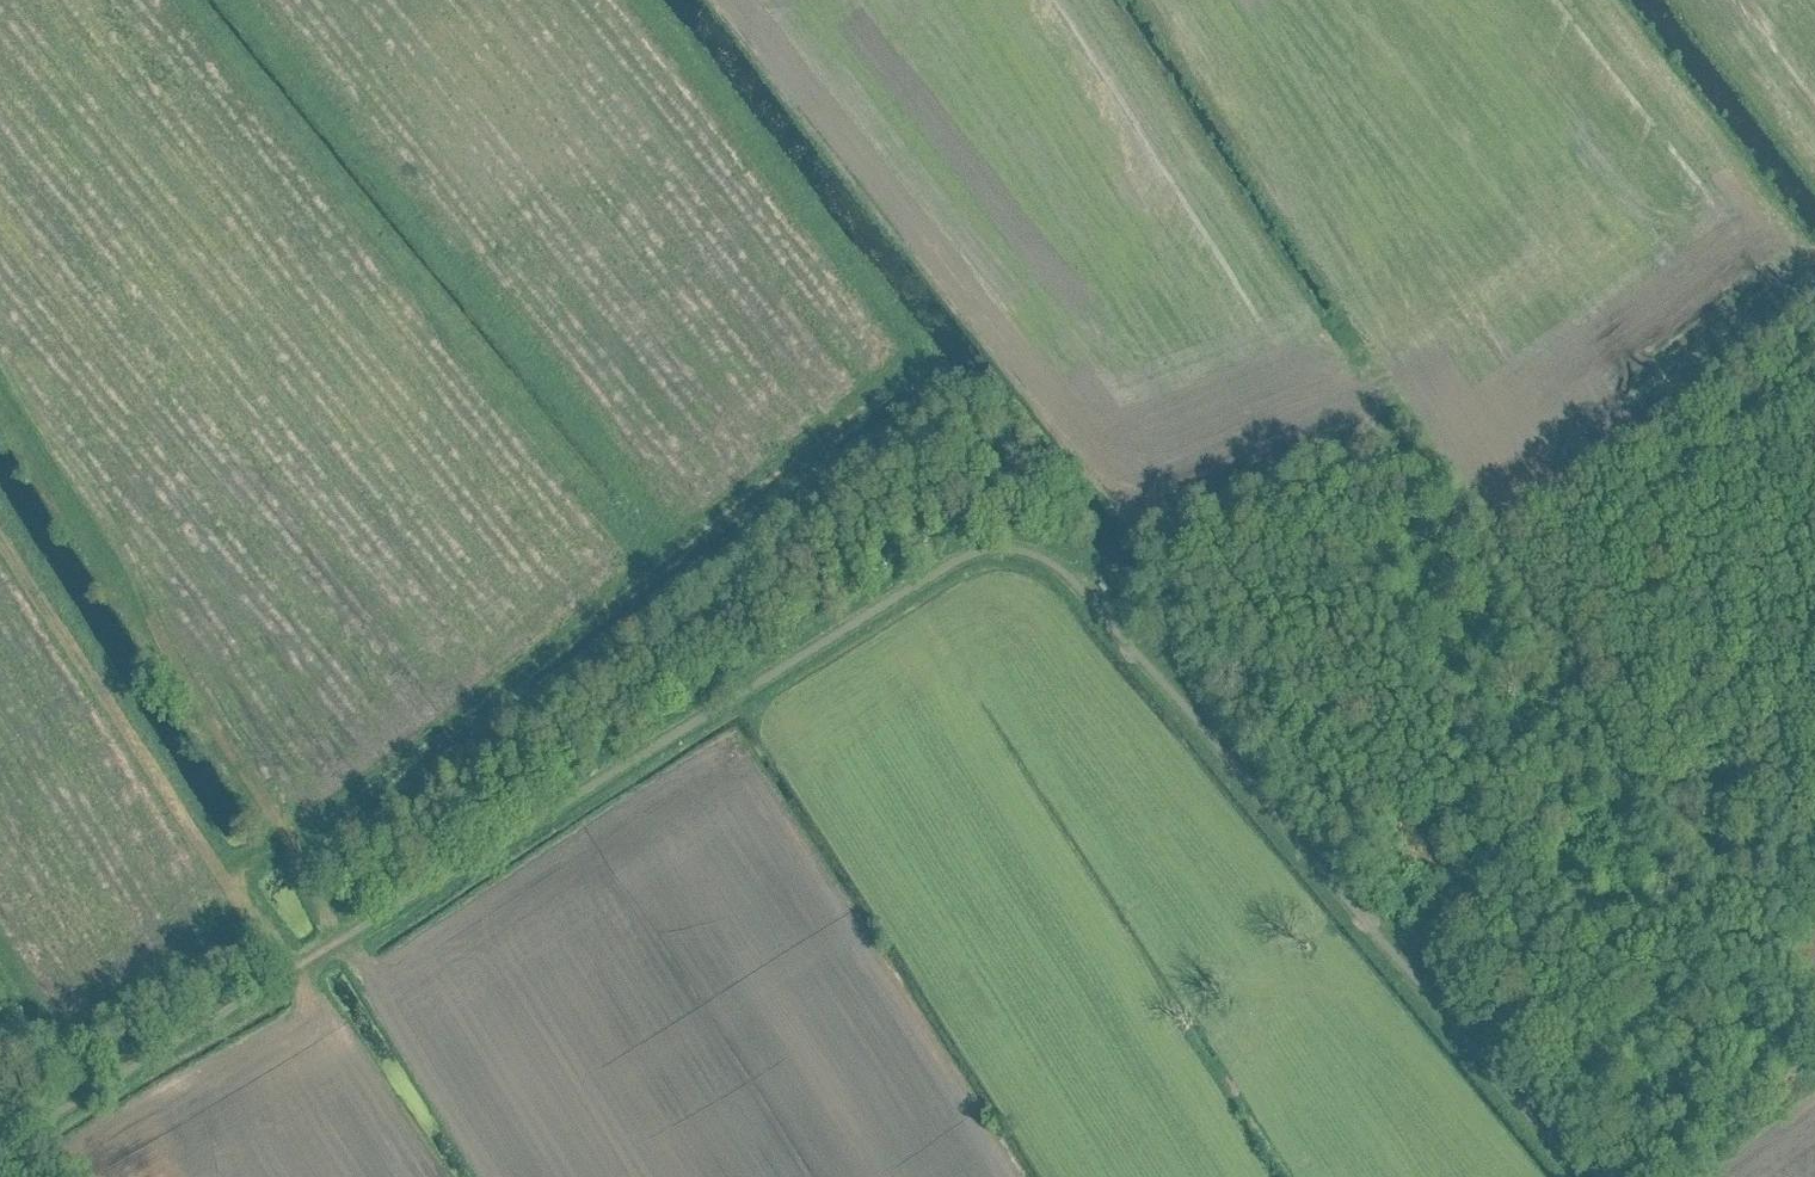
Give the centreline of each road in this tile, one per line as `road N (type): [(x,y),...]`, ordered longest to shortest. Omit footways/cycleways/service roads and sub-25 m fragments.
road 1 (track): [(278,843),(232,873),(316,1007),(70,1152)]

